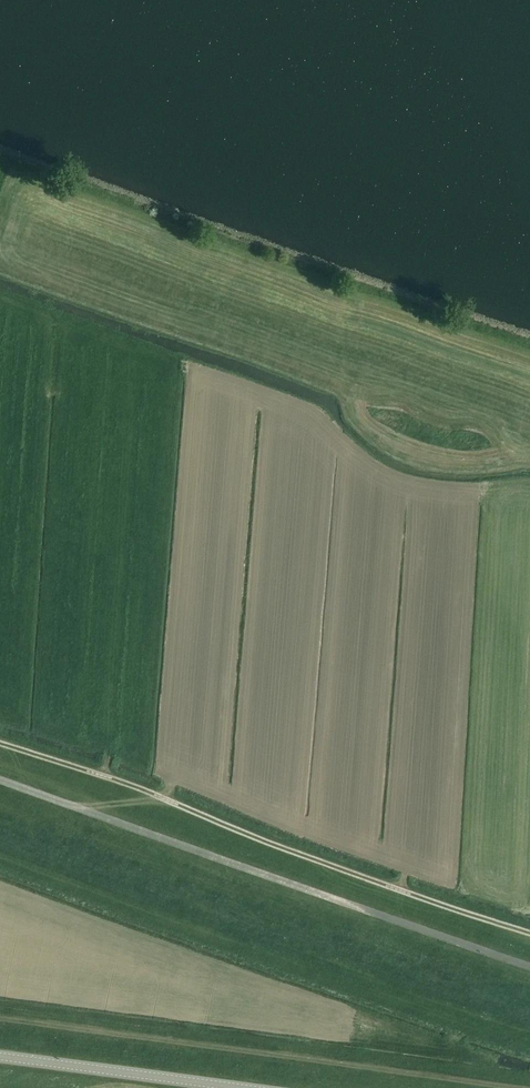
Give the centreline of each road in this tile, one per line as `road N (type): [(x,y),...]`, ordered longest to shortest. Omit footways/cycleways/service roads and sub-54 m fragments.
road 1 (track): [(528,1087),(0,1020)]
road 2 (tertiary): [(245,1087),(0,1056)]

